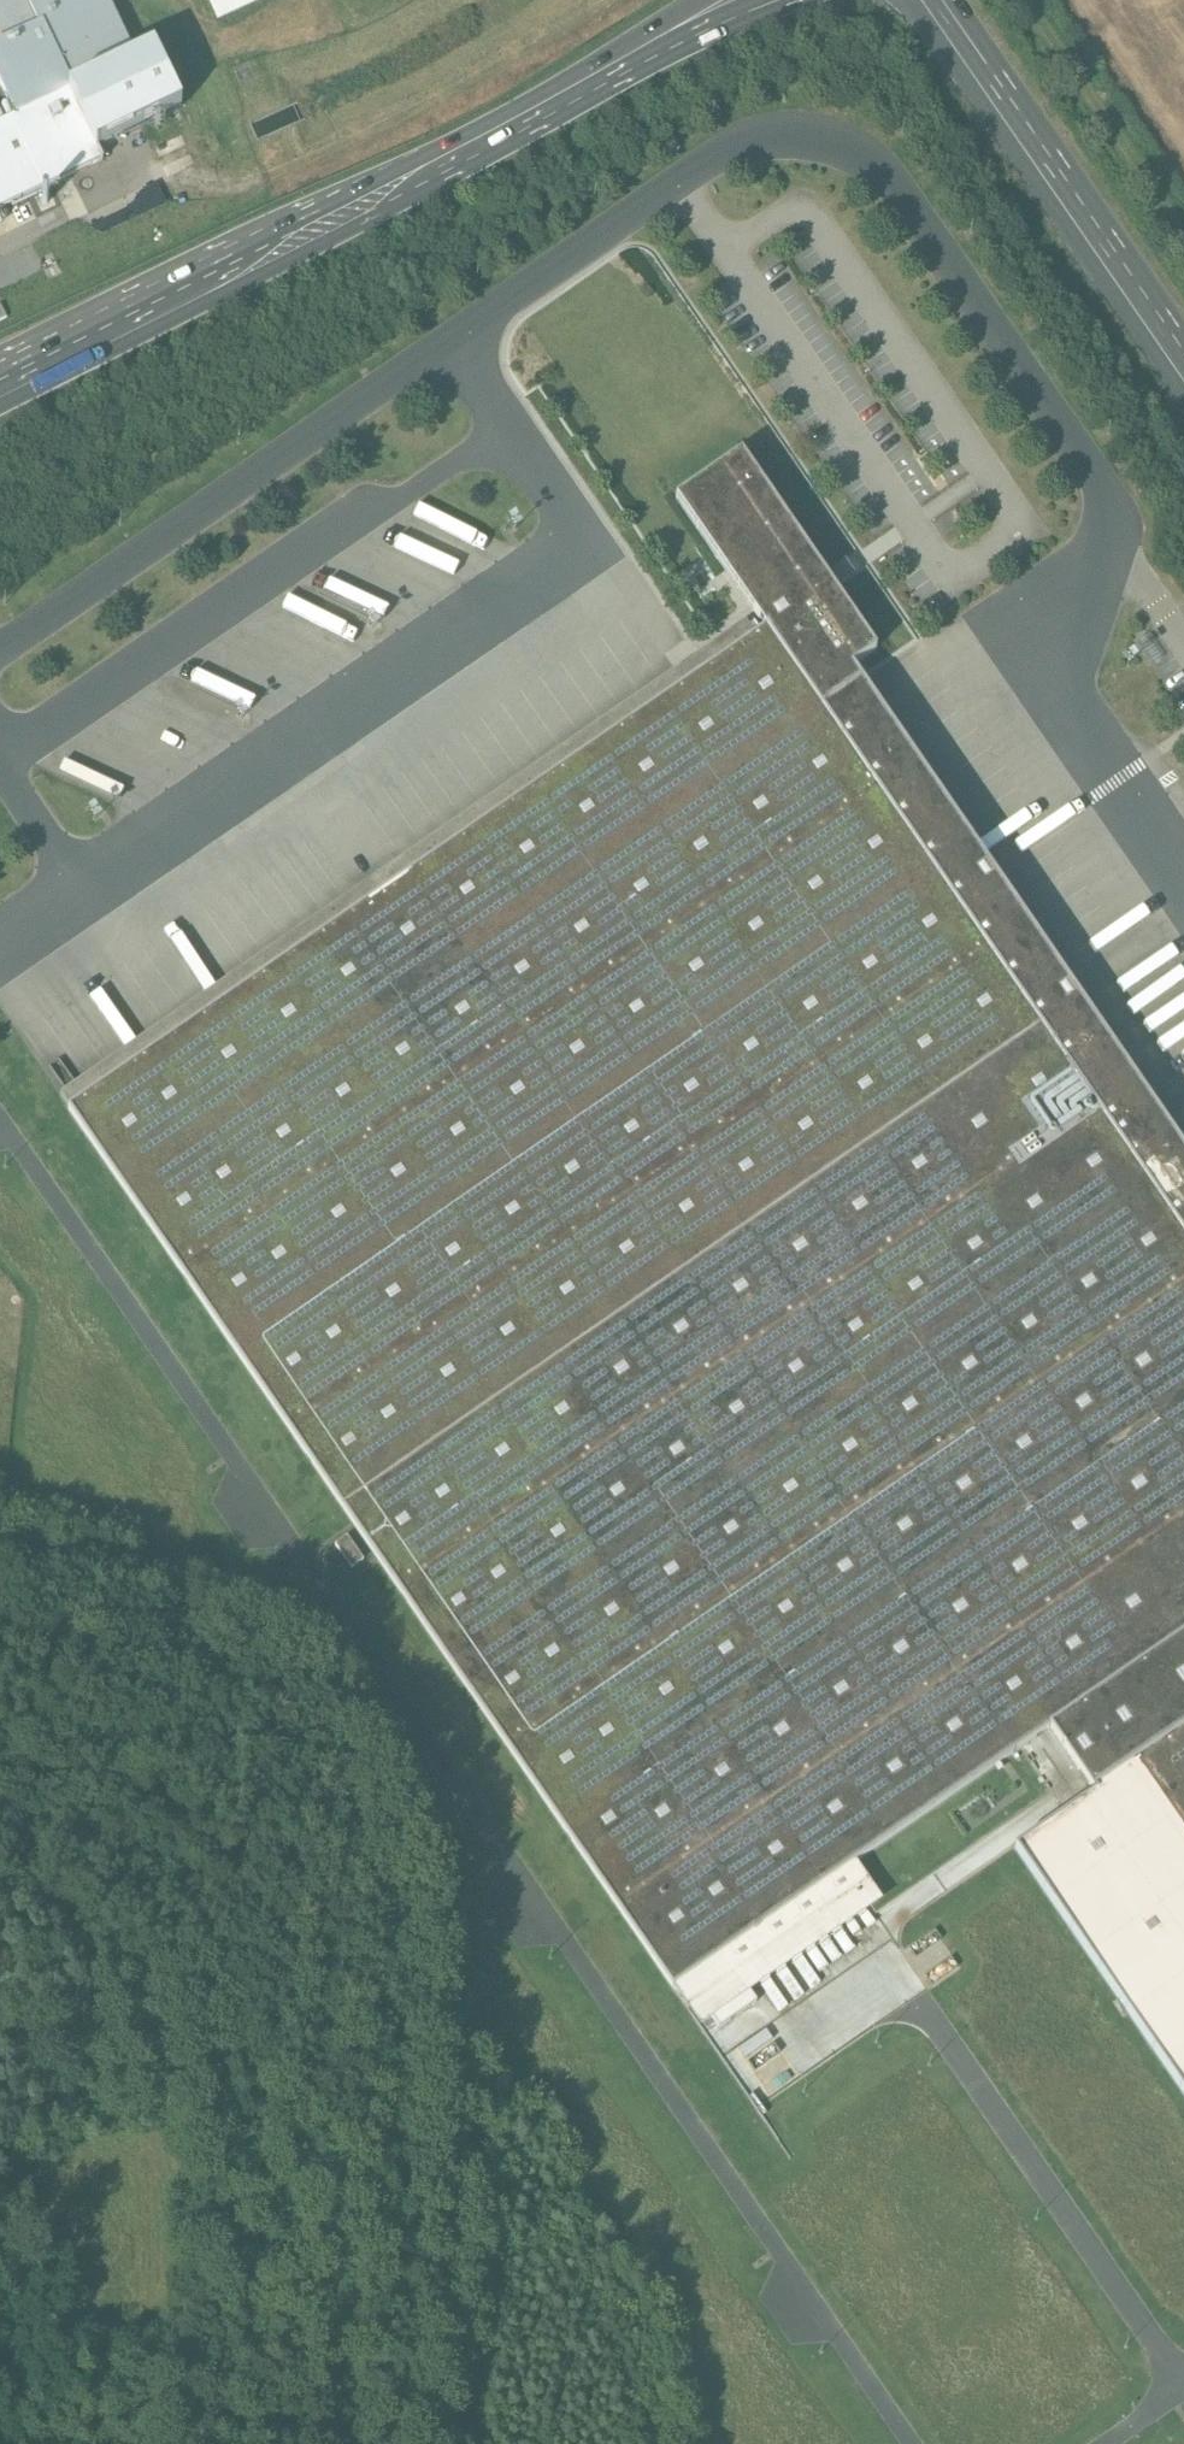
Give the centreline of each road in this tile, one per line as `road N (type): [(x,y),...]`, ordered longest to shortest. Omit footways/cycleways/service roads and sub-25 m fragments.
road 1 (tertiary): [(735,0),(0,396)]
road 2 (primary): [(1183,381),(928,0)]
road 3 (track): [(1183,254),(1009,0)]

